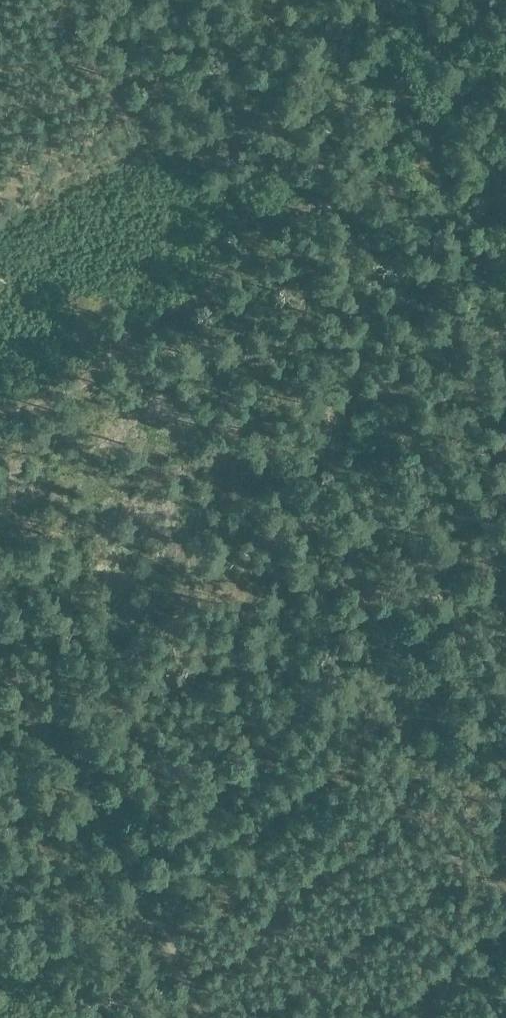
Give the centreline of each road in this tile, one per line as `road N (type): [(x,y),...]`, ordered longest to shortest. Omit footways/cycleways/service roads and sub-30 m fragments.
road 1 (track): [(213,1017),(0,642)]
road 2 (track): [(386,0),(505,191)]

